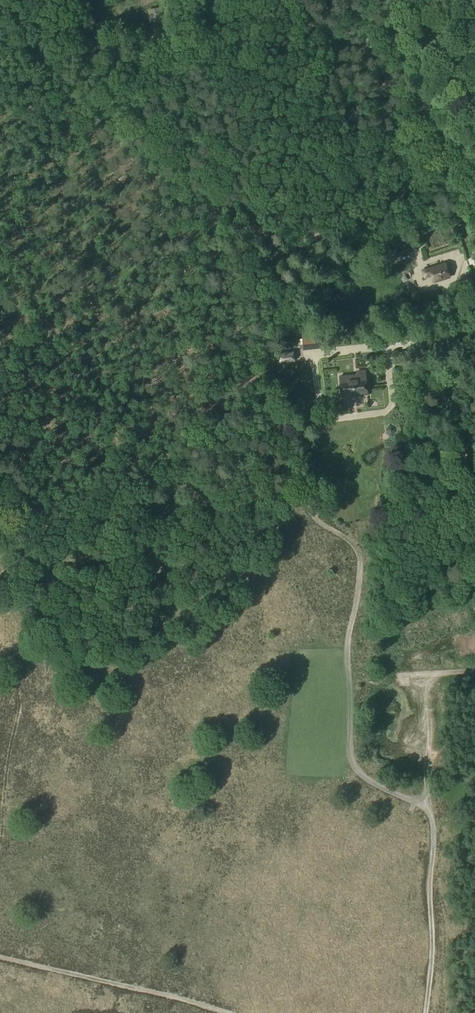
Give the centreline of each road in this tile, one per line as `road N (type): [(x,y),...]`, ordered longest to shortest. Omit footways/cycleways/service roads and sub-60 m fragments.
road 1 (secondary): [(474,237),(392,0)]
road 2 (track): [(0,958),(227,1012)]
road 3 (track): [(426,1012),(434,953),(428,855)]
road 4 (track): [(369,0),(409,134)]

